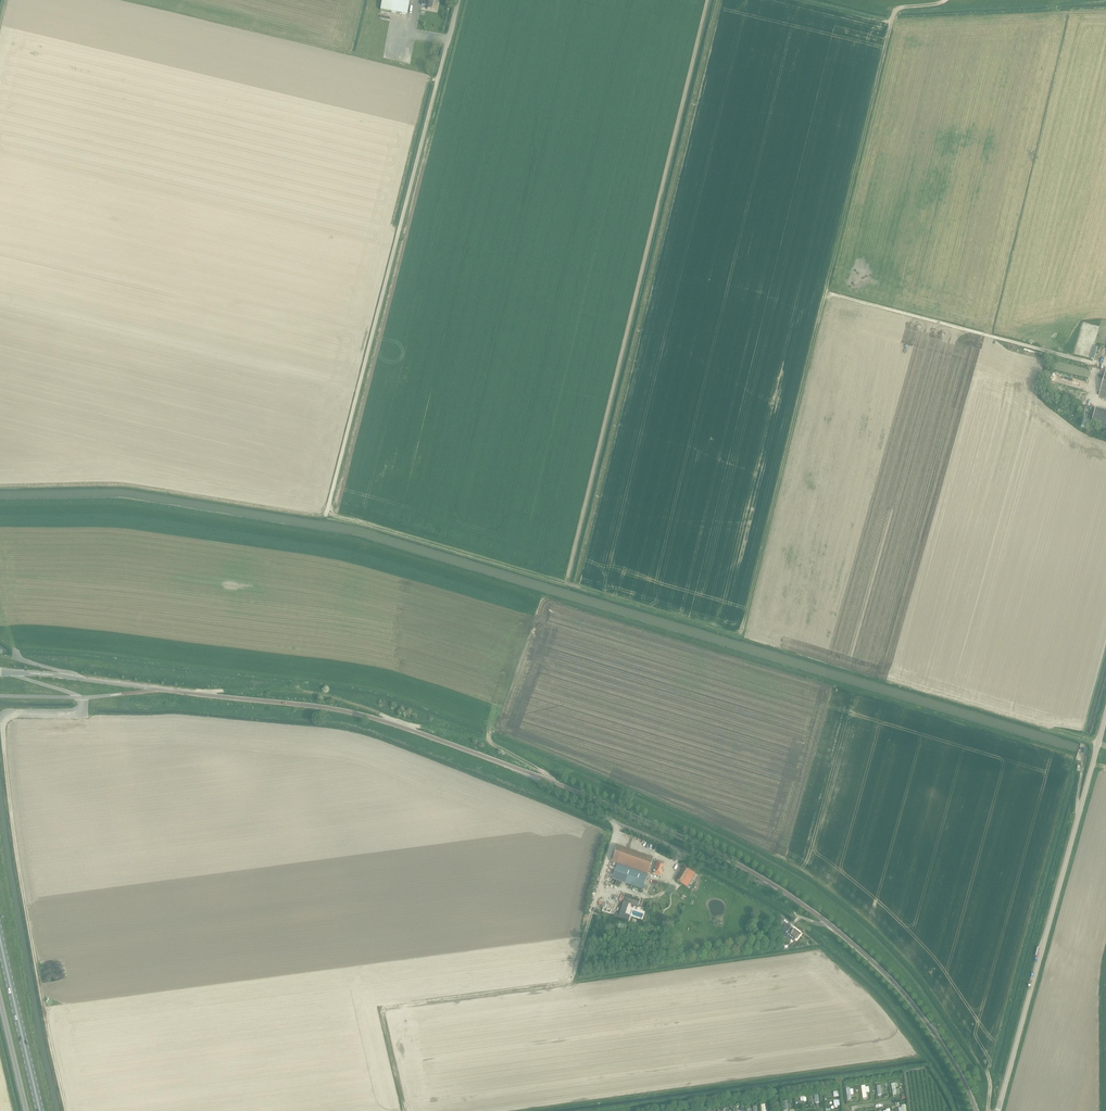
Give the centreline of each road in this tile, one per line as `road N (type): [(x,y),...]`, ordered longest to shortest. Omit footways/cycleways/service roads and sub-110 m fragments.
road 1 (unclassified): [(976,1110),(941,1043),(874,963),(785,893),(676,835),(361,715),(0,672)]
road 2 (track): [(739,636),(895,10),(944,0)]
road 3 (track): [(67,1110),(32,943),(2,723),(8,714),(75,713),(82,704),(11,672)]
road 4 (track): [(322,513),(448,40)]
road 5 (unclassified): [(998,1110),(1105,714)]
road 6 (track): [(402,1110),(383,1009),(565,984),(595,902)]
road 7 (track): [(1091,364),(826,293)]
road 8 (track): [(395,724),(325,696),(197,694)]
road 9 (primary): [(40,1110),(0,938)]
road 10 (track): [(739,636),(576,586)]
road 11 (track): [(946,0),(1068,0)]

